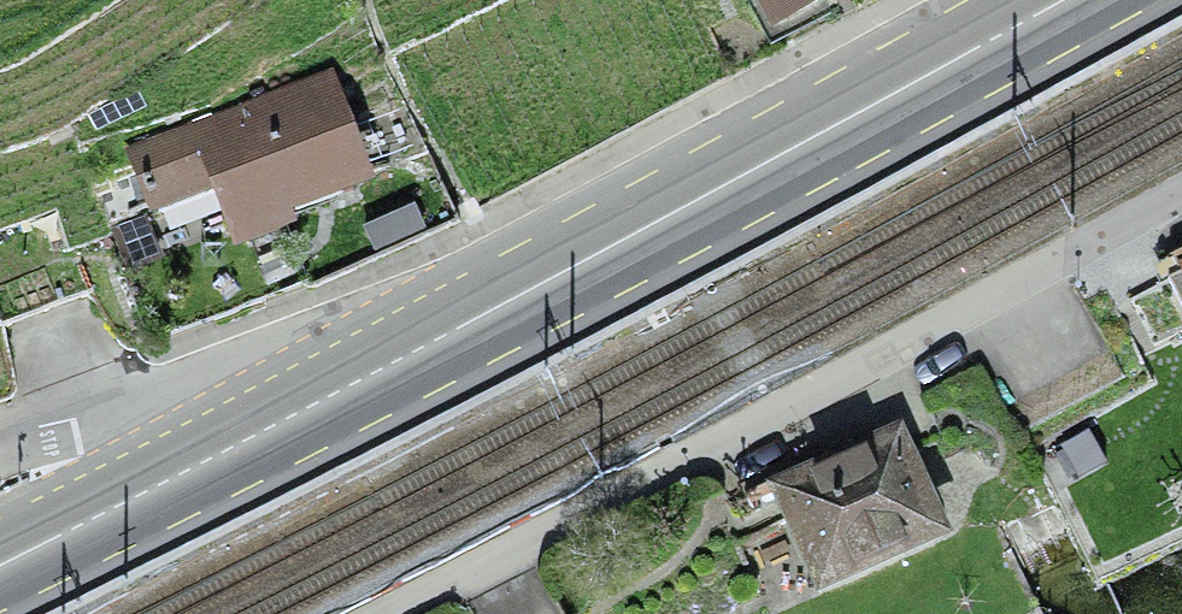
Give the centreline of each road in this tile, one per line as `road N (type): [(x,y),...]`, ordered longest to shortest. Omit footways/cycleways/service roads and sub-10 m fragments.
road 1 (residential): [(1181,187),(766,419),(389,613)]
road 2 (primary): [(1061,0),(409,357)]
road 3 (primary): [(409,357),(0,561)]
road 4 (residential): [(409,357),(0,456)]

